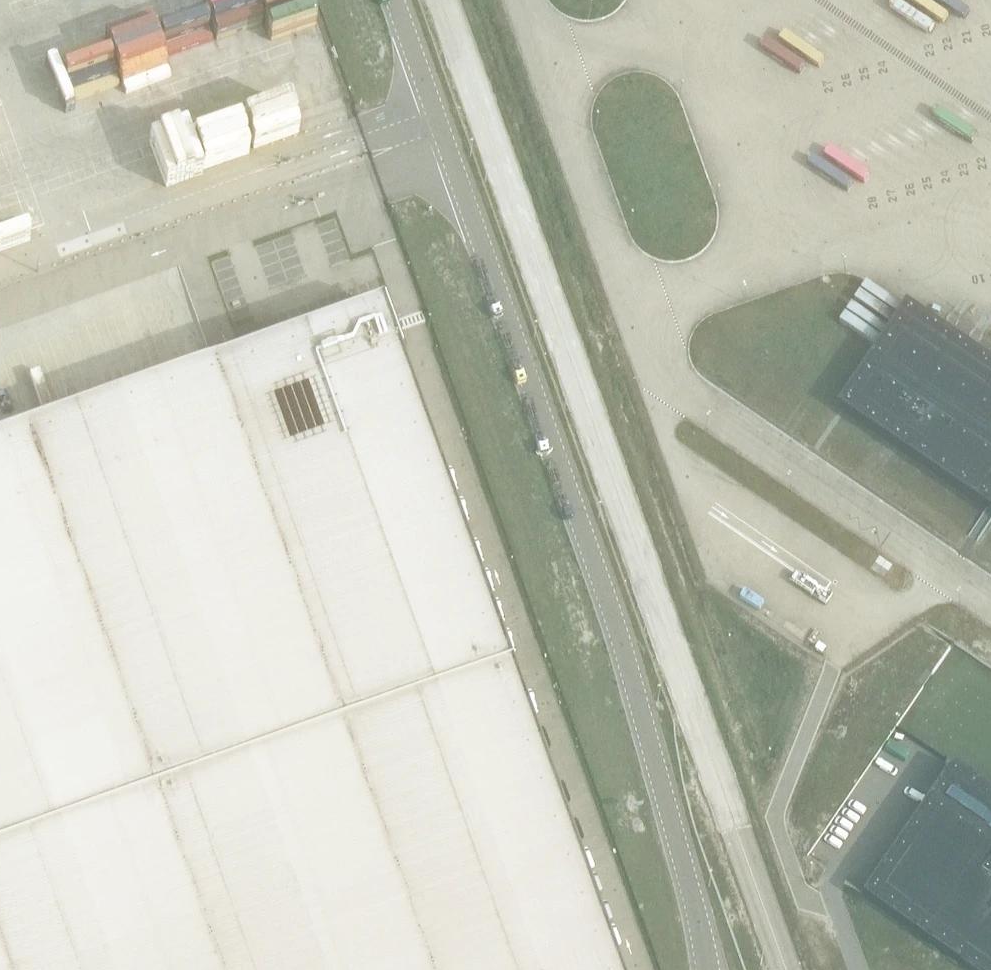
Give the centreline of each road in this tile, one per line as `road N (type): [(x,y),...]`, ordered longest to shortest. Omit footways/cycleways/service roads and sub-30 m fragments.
road 1 (unclassified): [(395,0),(606,593),(707,969)]

